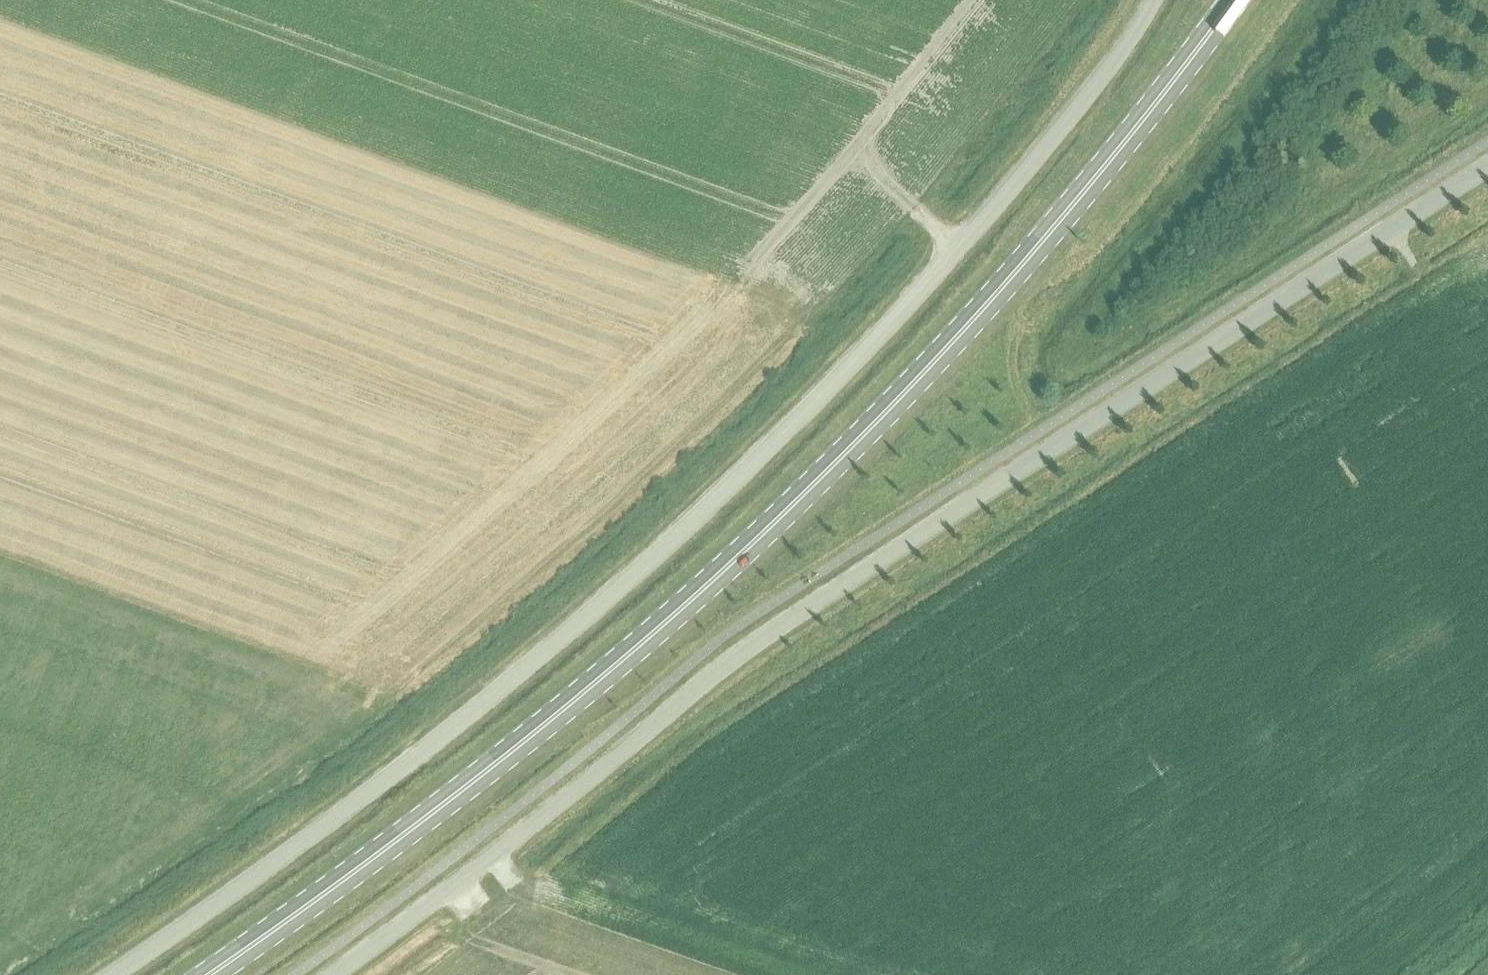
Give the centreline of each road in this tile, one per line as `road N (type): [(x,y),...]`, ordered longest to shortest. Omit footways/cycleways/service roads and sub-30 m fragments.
road 1 (unclassified): [(110,974),(446,730),(736,478),(1029,164),(1152,0)]
road 2 (primary): [(210,974),(502,758),(788,509),(984,308),(1235,0)]
road 3 (unclassified): [(333,974),(540,818),(723,664),(1487,168)]

